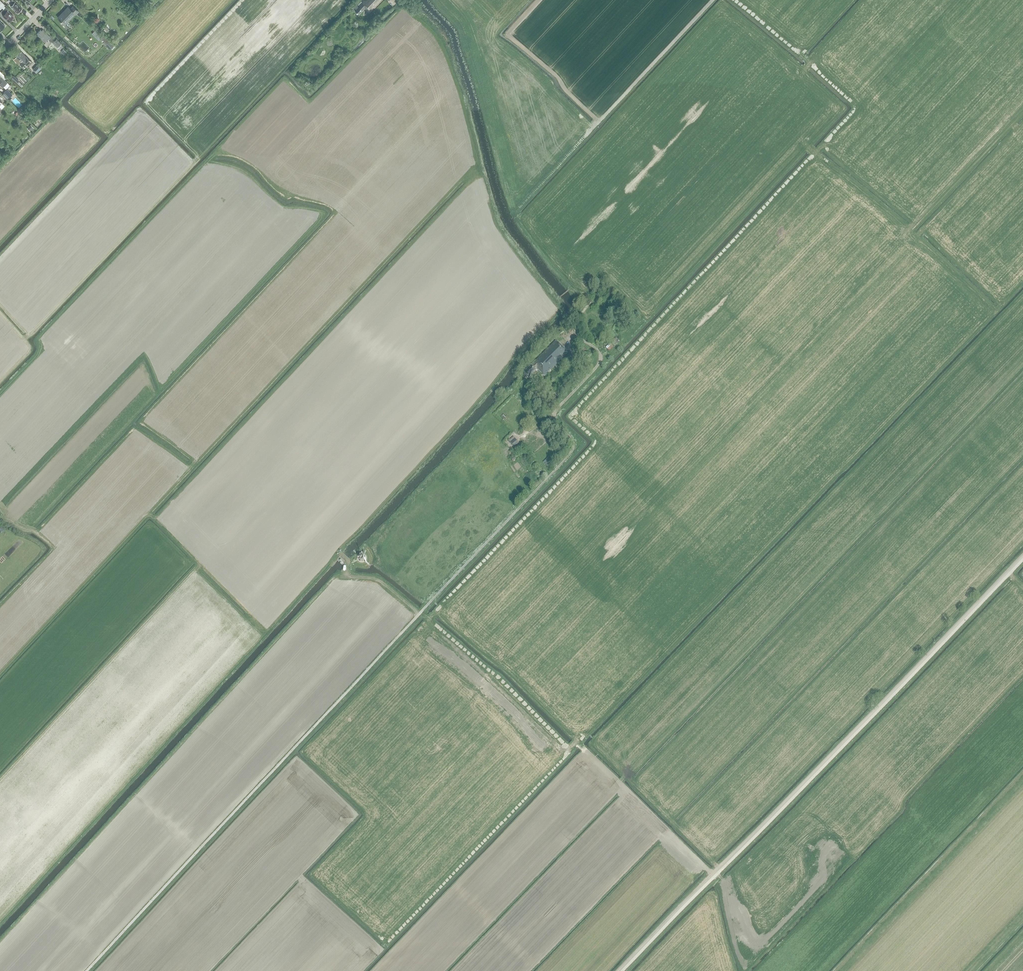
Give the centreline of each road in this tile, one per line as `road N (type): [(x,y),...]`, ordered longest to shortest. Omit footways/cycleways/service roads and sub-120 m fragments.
road 1 (track): [(619,970),(1022,555)]

